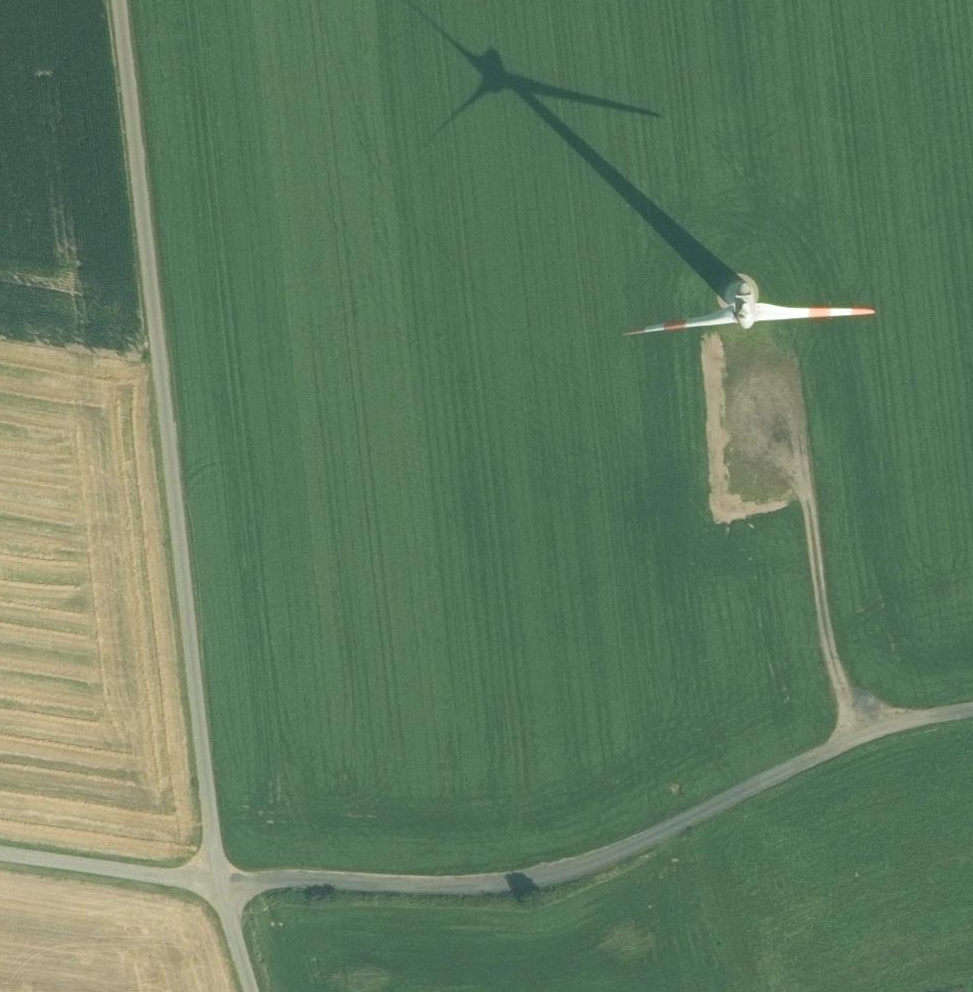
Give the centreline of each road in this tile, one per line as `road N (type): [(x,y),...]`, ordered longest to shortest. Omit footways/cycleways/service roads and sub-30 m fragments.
road 1 (unclassified): [(251,991),(225,885),(123,0)]
road 2 (track): [(225,885),(504,884),(605,859),(867,736),(972,715)]
road 3 (track): [(867,736),(826,594),(794,415),(745,303)]

